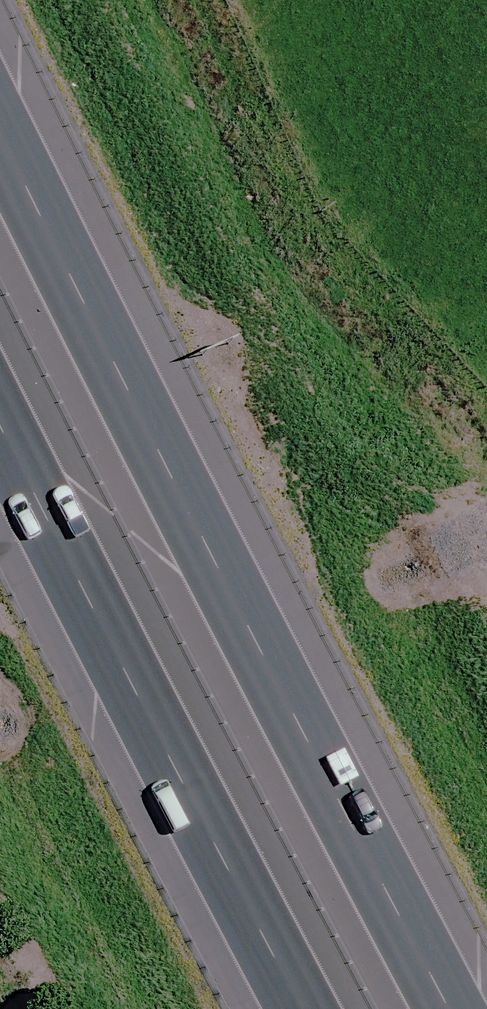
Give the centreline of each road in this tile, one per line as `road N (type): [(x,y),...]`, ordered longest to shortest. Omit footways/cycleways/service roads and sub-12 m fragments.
road 1 (motorway): [(0,109),(460,1008)]
road 2 (motorway): [(331,1008),(201,778),(0,372)]

